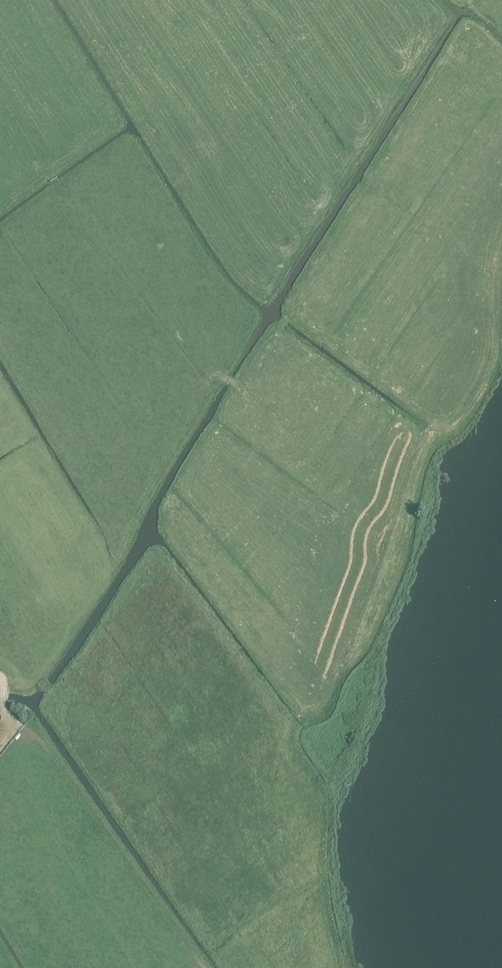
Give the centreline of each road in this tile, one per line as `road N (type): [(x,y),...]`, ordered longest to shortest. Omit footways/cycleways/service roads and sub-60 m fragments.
road 1 (track): [(204,967),(44,742),(9,720),(0,675)]

